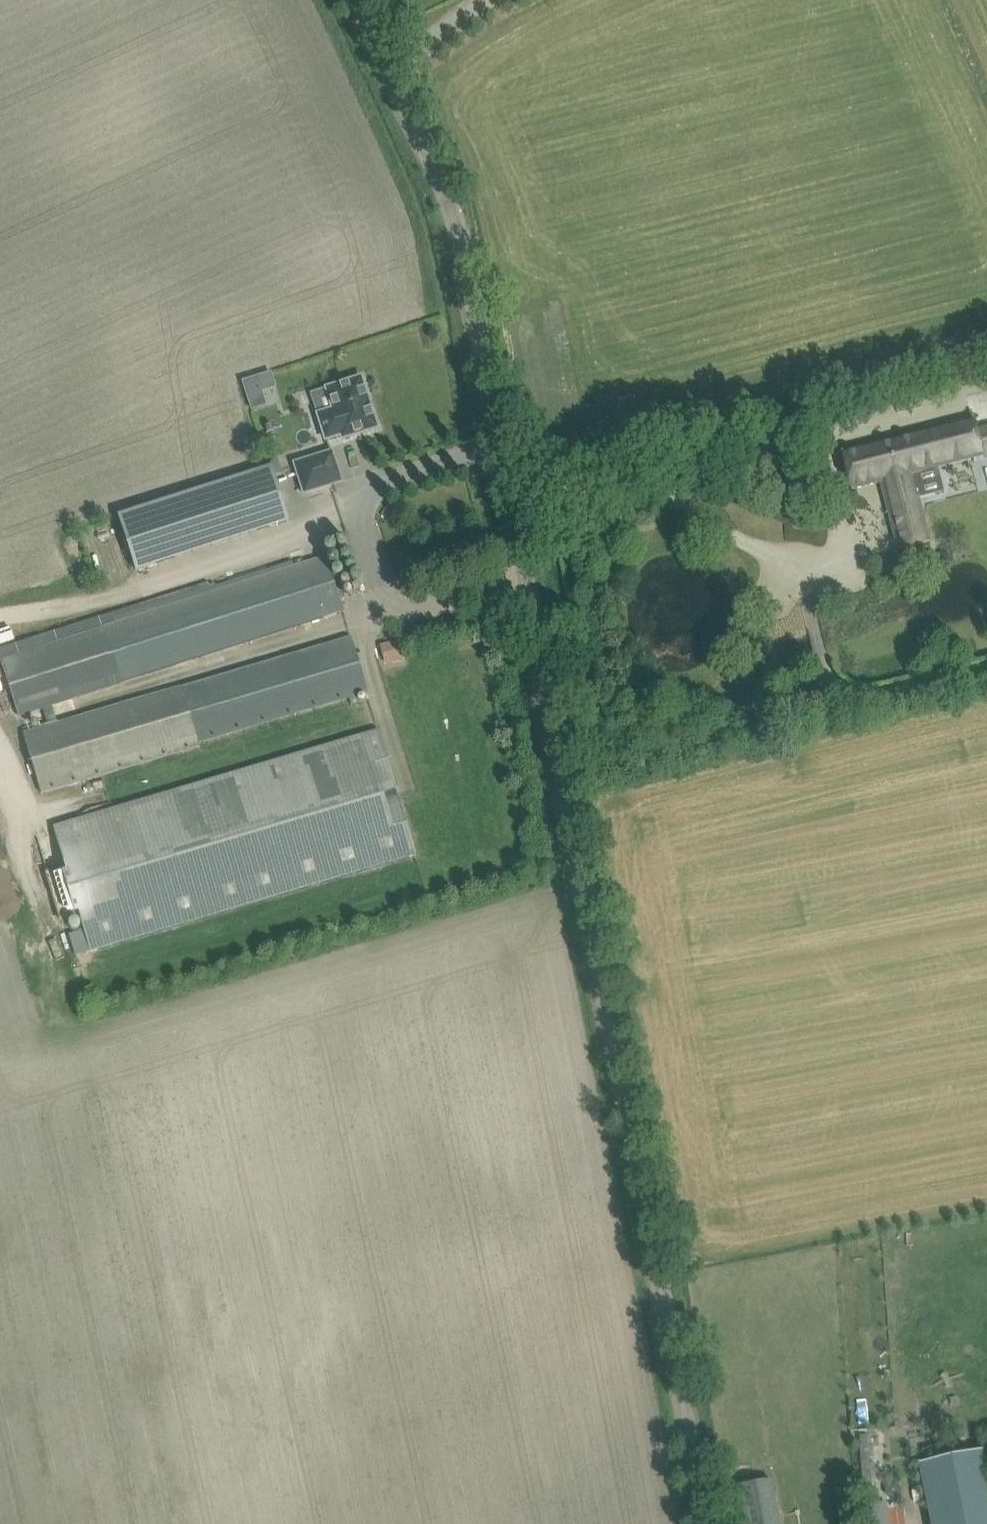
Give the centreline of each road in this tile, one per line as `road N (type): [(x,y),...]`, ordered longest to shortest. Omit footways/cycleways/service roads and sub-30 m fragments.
road 1 (unclassified): [(707,1523),(436,205),(355,0)]

